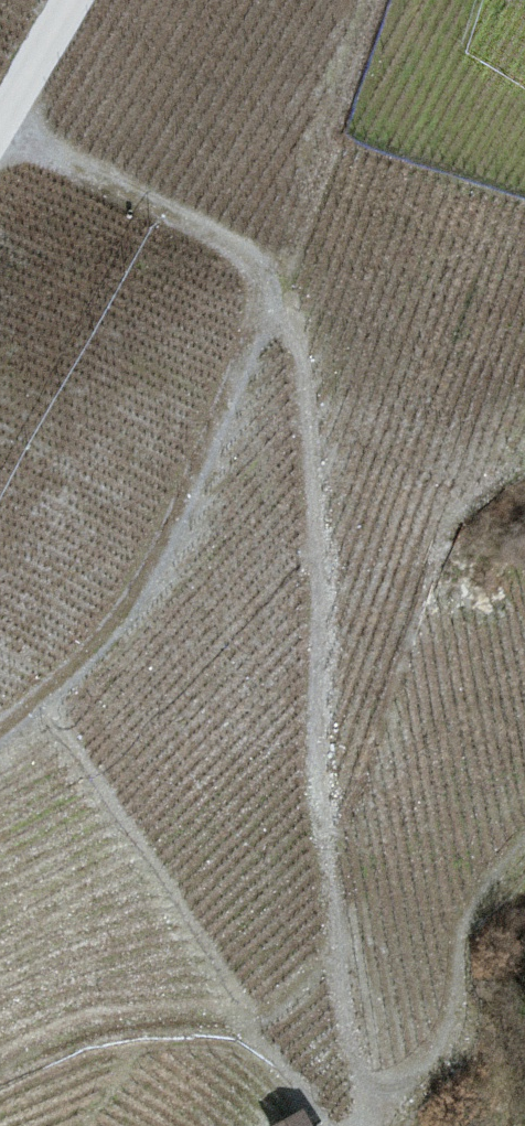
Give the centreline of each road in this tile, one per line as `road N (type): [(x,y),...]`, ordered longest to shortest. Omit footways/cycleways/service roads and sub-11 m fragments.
road 1 (track): [(357,1125),(364,1111),(335,927),(325,792),(310,402),(290,319),(238,252),(0,132)]
road 2 (track): [(267,287),(177,533),(142,597),(98,651),(0,733)]
road 3 (track): [(0,1077),(70,1042),(130,1024),(241,1027),(269,1047),(323,1125)]
road 4 (unclassified): [(69,0),(0,118)]

